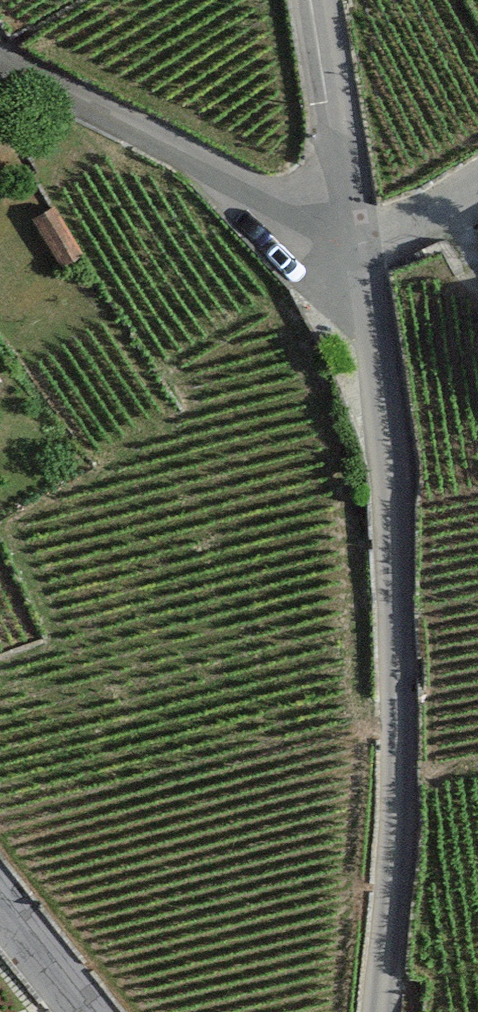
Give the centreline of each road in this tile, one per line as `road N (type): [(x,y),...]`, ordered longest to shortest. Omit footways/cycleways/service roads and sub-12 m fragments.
road 1 (unclassified): [(378,1011),(401,797),(388,439),(356,244)]
road 2 (residential): [(356,244),(0,61)]
road 3 (unclassified): [(356,244),(321,0)]
road 4 (tertiary): [(90,1011),(0,897)]
road 5 (track): [(477,177),(356,244)]

